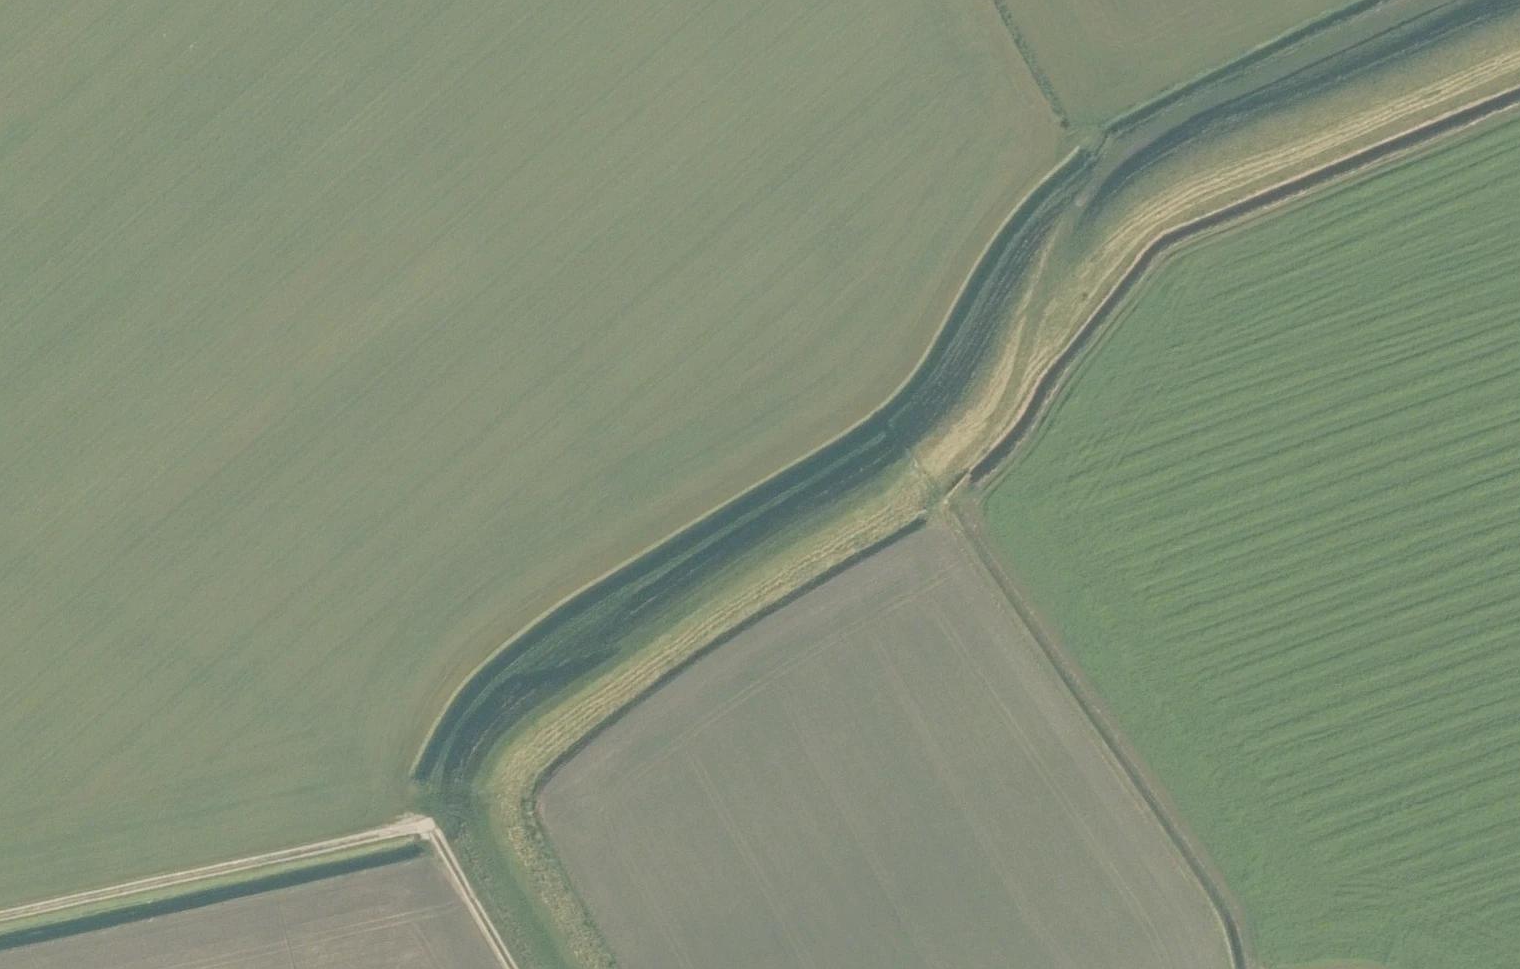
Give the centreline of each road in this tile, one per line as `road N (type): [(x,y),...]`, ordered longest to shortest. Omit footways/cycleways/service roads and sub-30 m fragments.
road 1 (track): [(517,968),(433,820),(0,914)]

